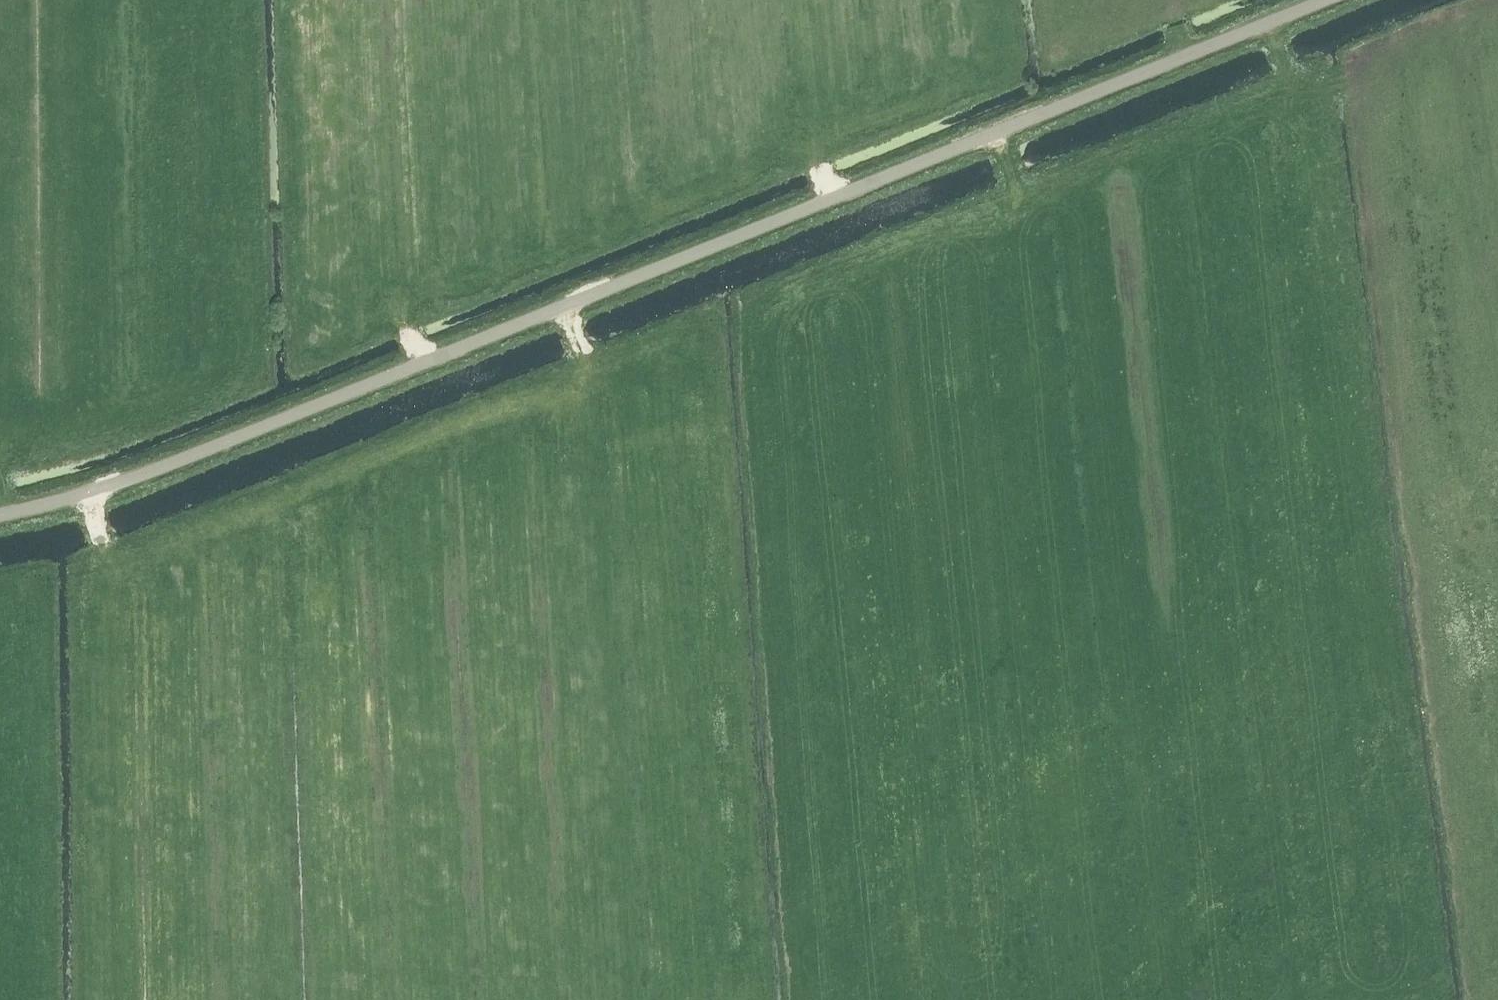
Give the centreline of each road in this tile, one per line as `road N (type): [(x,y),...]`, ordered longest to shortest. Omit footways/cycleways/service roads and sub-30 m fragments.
road 1 (unclassified): [(0,524),(148,485),(1338,0)]

